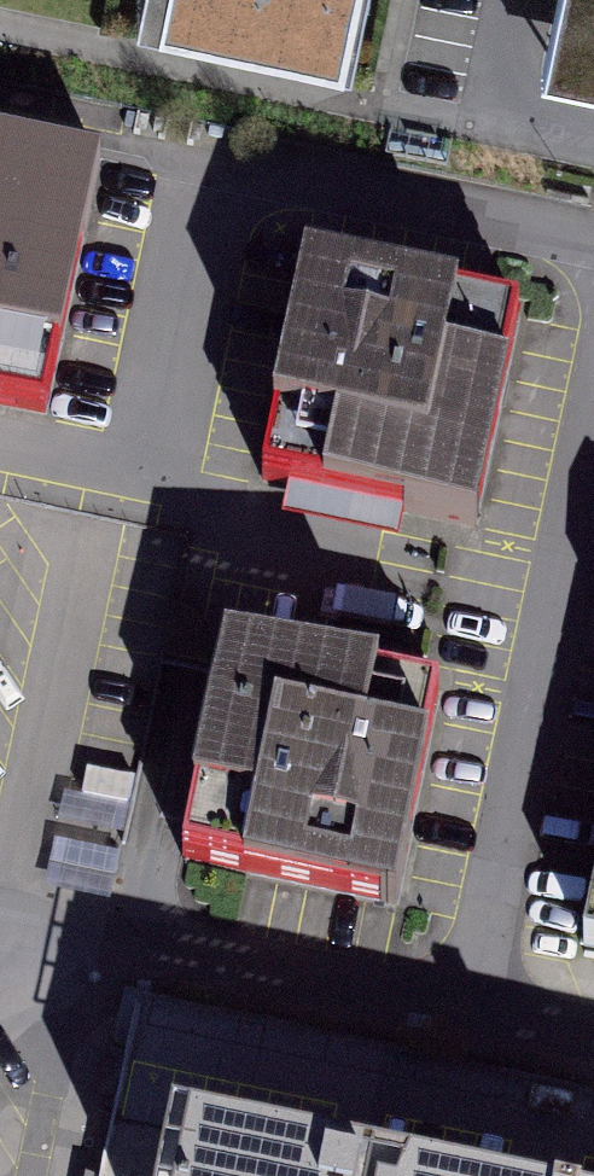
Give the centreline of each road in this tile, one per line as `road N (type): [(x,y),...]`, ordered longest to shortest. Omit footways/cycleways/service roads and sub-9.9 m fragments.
road 1 (residential): [(593,259),(0,124)]
road 2 (residential): [(468,1019),(593,436)]
road 3 (residential): [(468,1019),(0,935)]
road 4 (residential): [(516,0),(492,108),(593,131)]
road 5 (residential): [(593,1045),(468,1019)]

